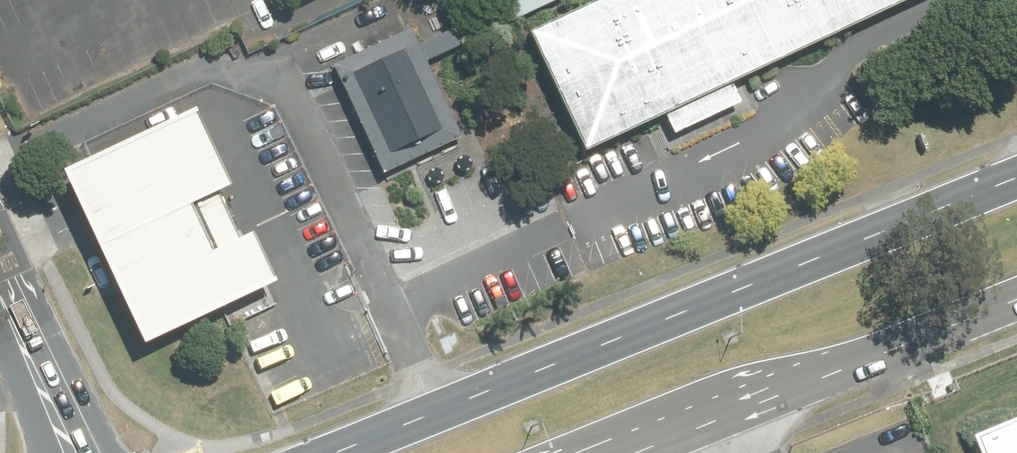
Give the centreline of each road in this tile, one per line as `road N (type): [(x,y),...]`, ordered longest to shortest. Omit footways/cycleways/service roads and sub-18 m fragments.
road 1 (primary): [(335,452),(1016,177)]
road 2 (primary): [(1016,297),(629,452)]
road 3 (secondary): [(81,452),(0,274)]

